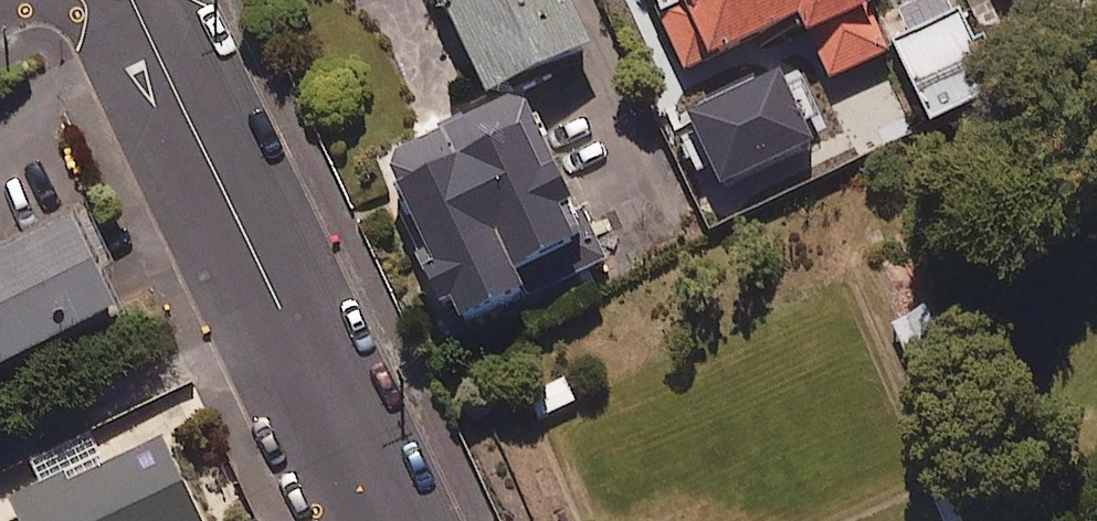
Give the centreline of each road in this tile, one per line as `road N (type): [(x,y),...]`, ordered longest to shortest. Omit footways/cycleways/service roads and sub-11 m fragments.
road 1 (residential): [(146,0),(393,520)]

